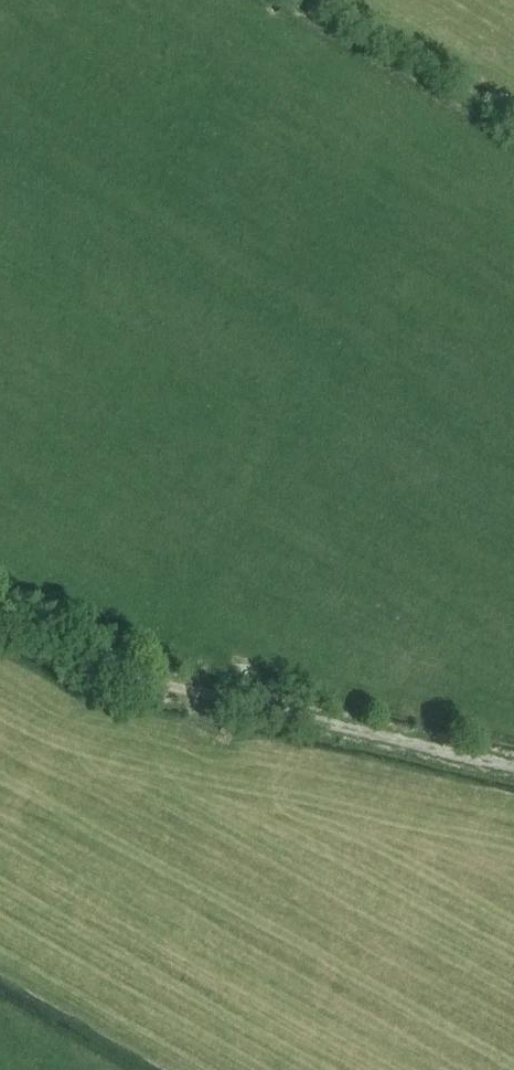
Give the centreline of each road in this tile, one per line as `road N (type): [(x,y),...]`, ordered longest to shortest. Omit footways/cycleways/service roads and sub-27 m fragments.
road 1 (track): [(0,609),(90,662),(150,683),(513,768)]

